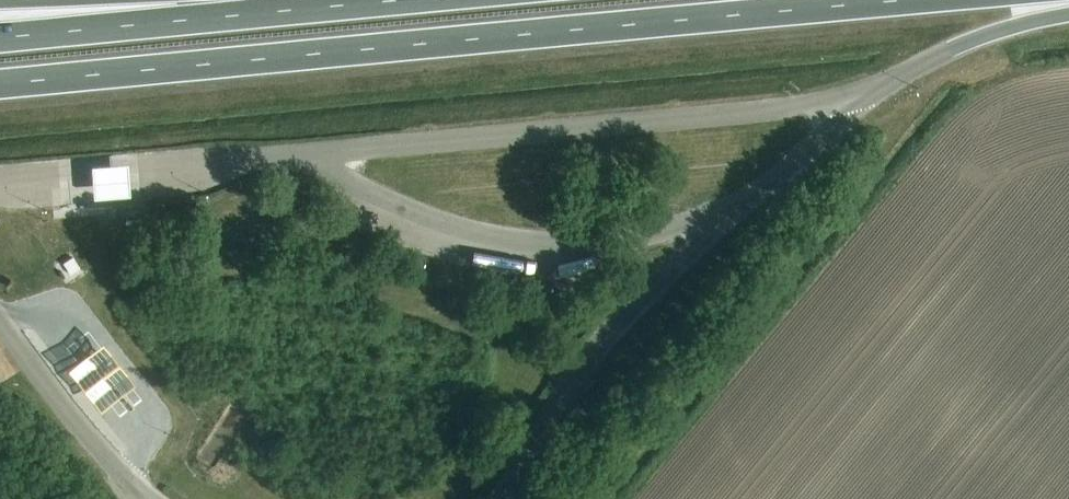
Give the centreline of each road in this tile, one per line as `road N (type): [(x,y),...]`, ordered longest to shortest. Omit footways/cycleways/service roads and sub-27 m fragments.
road 1 (trunk): [(0,87),(930,0)]
road 2 (trunk): [(405,0),(186,19)]
road 3 (trunk): [(877,90),(999,34),(1068,15)]
road 4 (trunk): [(186,19),(0,38)]
road 5 (trunk): [(186,19),(0,17)]

